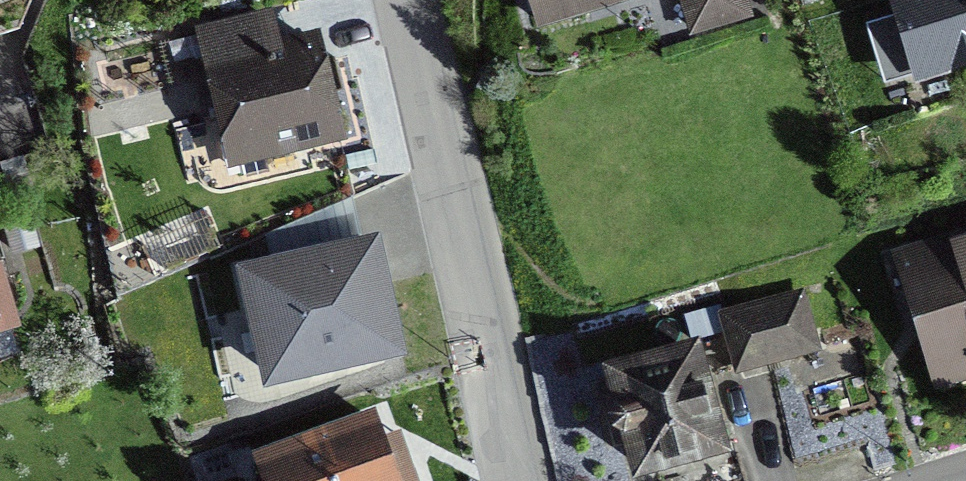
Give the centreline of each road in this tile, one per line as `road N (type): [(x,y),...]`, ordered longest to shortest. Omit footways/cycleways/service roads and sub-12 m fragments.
road 1 (residential): [(405,0),(512,480)]

